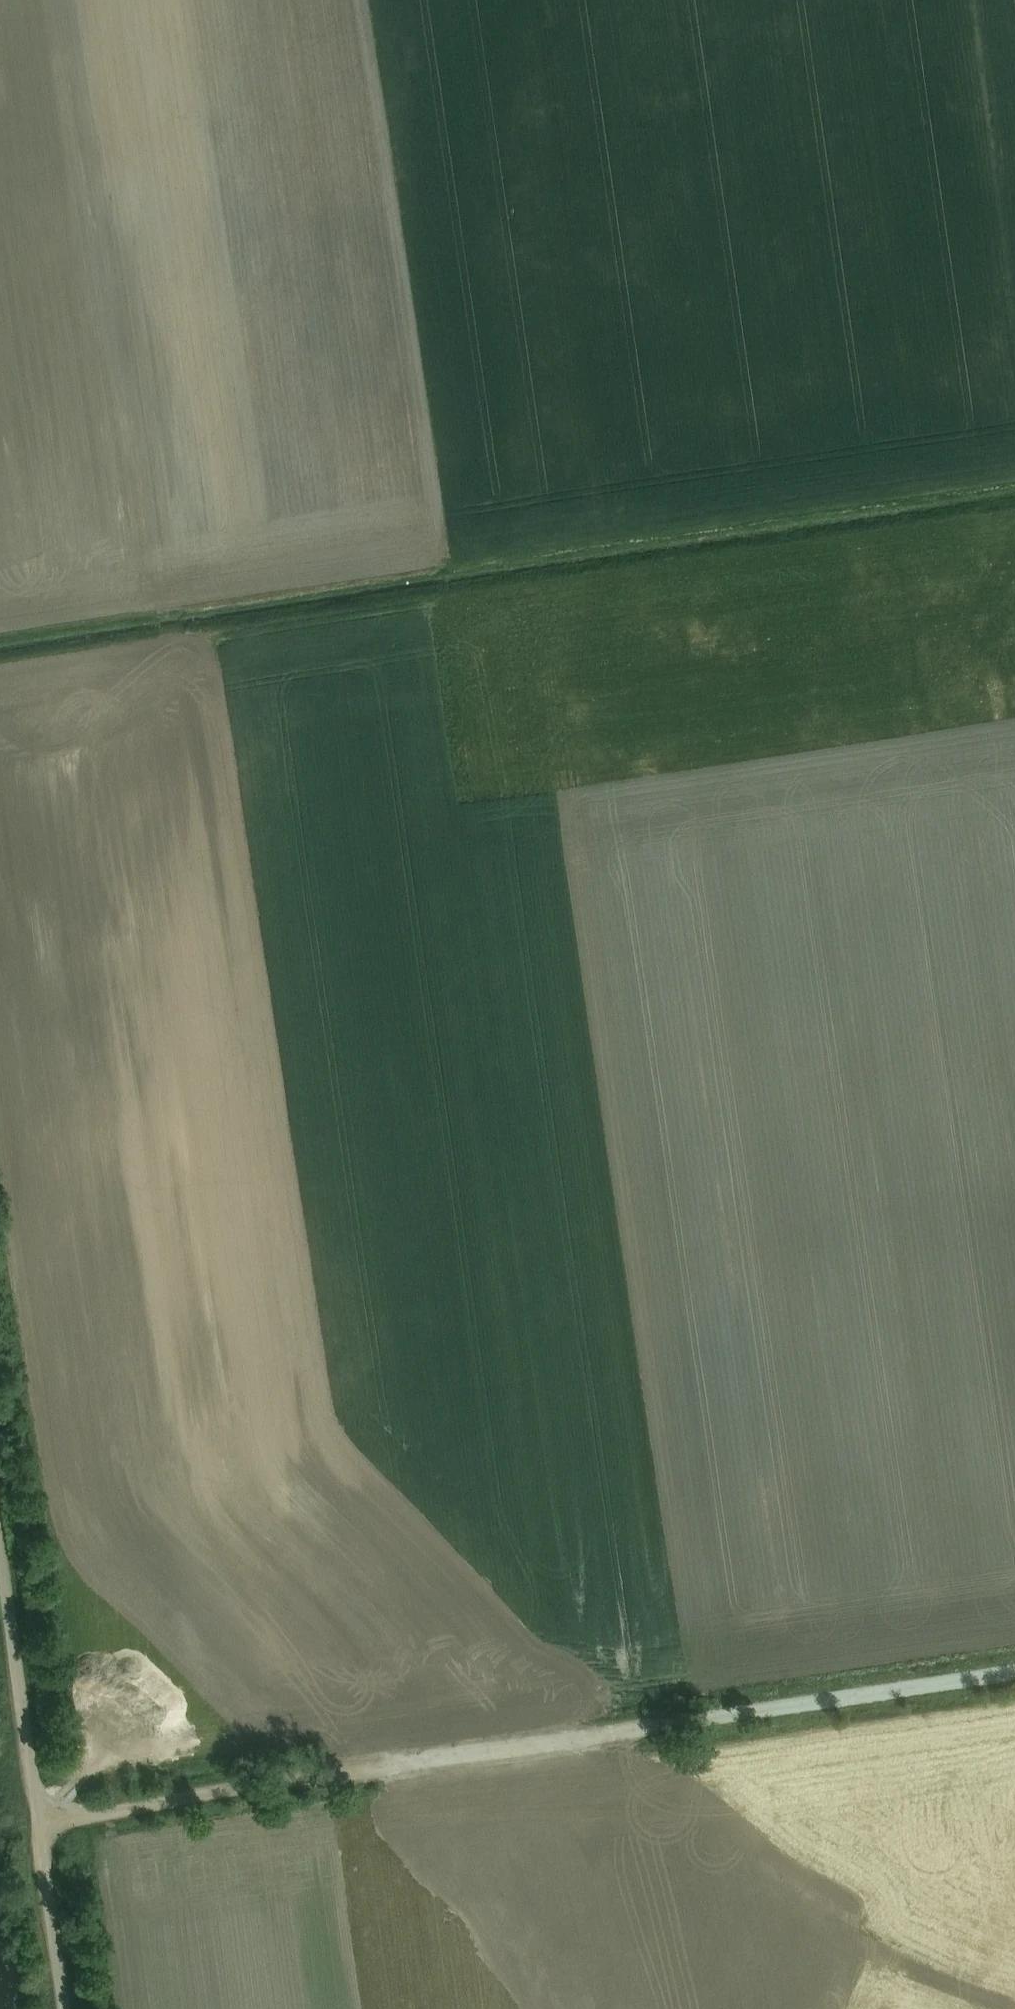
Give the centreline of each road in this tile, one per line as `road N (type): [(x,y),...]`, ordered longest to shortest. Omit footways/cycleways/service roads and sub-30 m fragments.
road 1 (track): [(1014,1676),(39,1824)]
road 2 (track): [(66,2008),(0,1546)]

